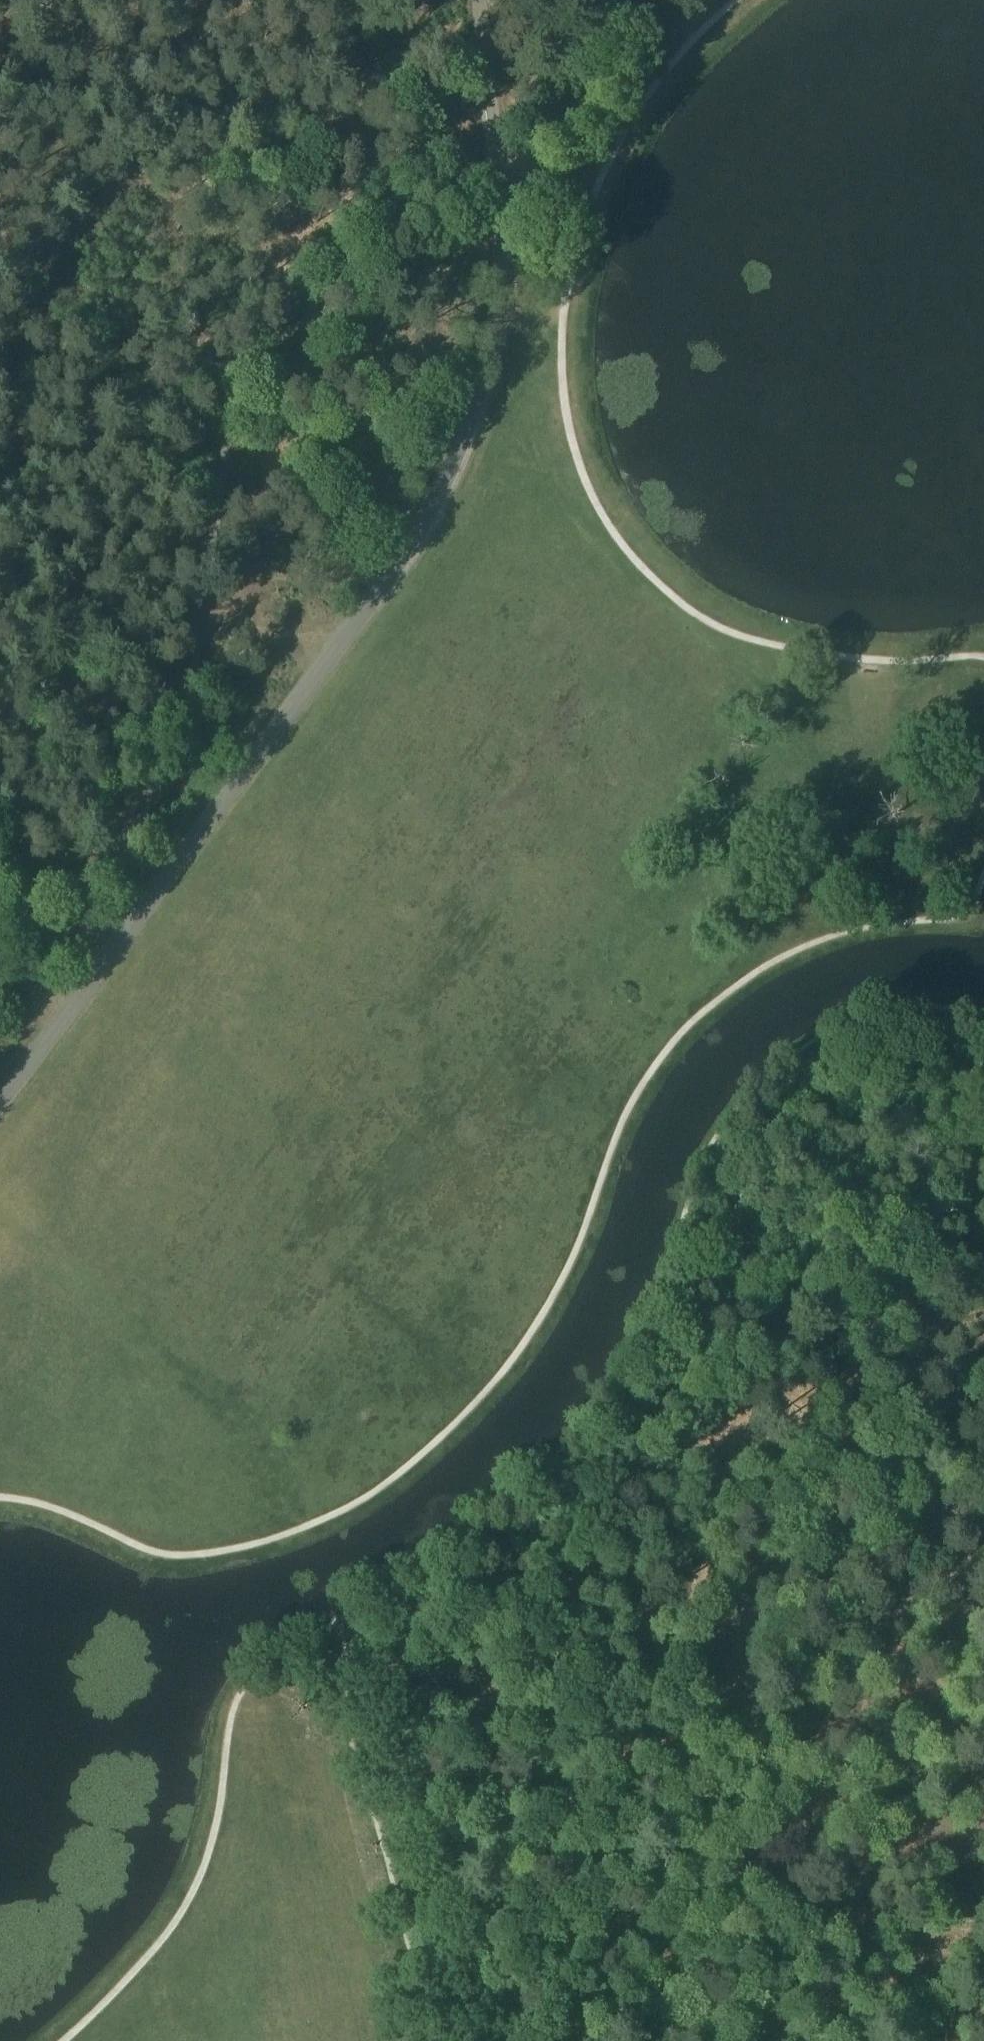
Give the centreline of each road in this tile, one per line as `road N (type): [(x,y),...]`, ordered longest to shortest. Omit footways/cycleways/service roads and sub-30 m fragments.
road 1 (unclassified): [(0,1097),(163,887),(437,496),(483,380),(495,300),(498,169),(475,0)]
road 2 (track): [(804,2040),(821,2011),(824,1964),(799,1834),(808,1741),(864,1636),(965,1549),(983,1545)]
road 3 (track): [(299,0),(370,121),(437,181)]

